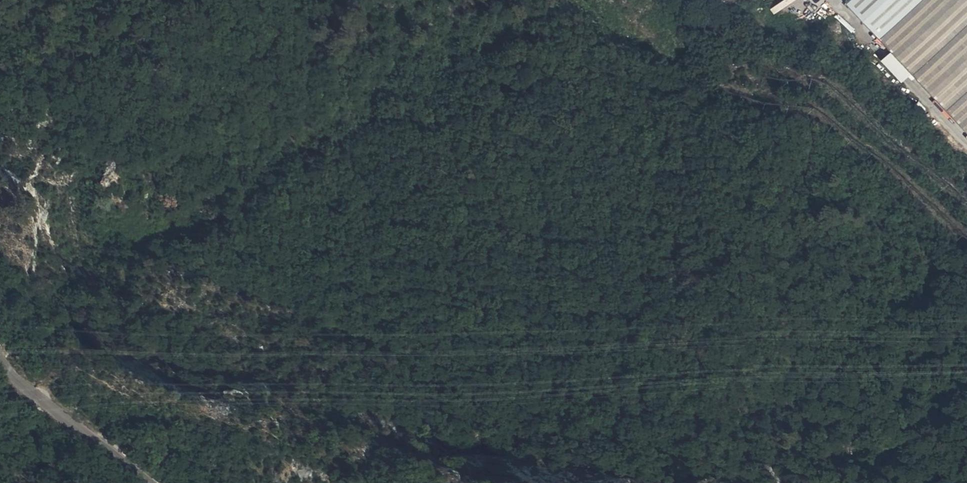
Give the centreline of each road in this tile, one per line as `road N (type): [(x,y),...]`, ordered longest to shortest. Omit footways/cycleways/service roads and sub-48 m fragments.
road 1 (tertiary): [(0,354),(29,387),(149,482)]

